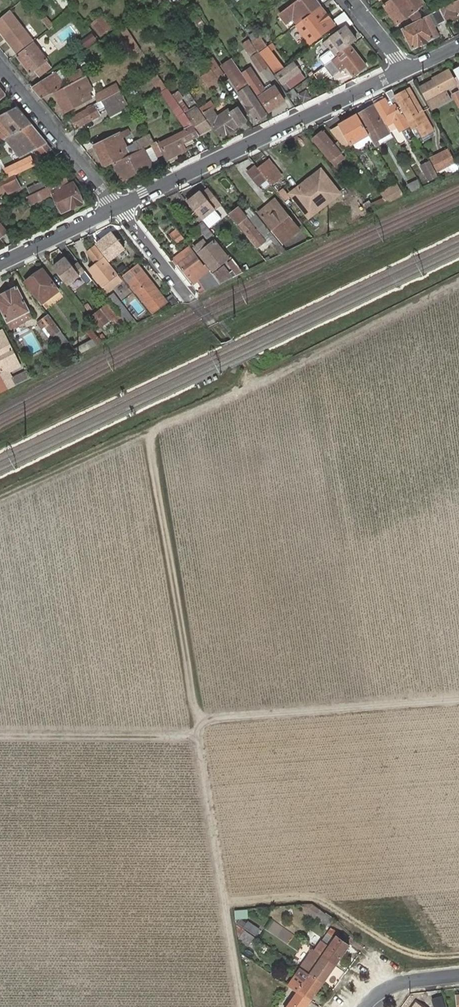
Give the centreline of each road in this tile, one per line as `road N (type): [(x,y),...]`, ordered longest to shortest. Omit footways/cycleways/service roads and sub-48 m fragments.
road 1 (track): [(243,1006),(149,431),(458,284)]
road 2 (track): [(0,736),(201,734),(213,719),(458,699)]
road 3 (residential): [(121,208),(406,69)]
road 4 (track): [(458,882),(227,903)]
road 5 (residential): [(0,65),(121,208)]
road 6 (track): [(0,499),(149,431)]
road 7 (residential): [(0,265),(121,208)]

